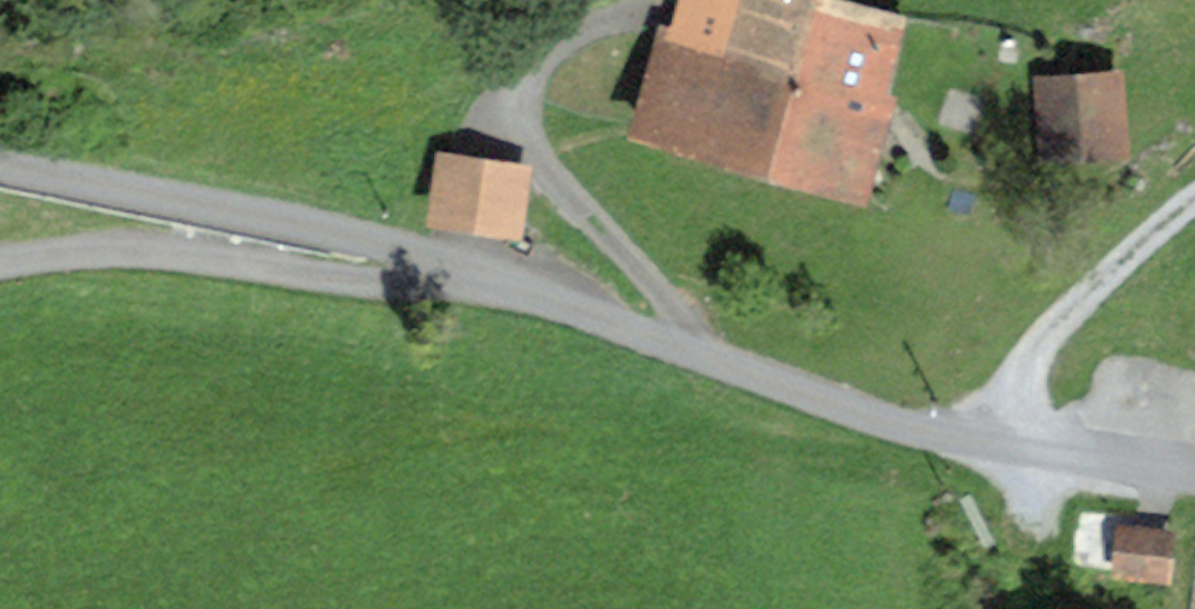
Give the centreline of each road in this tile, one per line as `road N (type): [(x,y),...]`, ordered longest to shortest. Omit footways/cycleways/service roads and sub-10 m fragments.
road 1 (unclassified): [(1194,471),(1041,441),(951,437),(381,241),(0,166)]
road 2 (track): [(492,282),(352,272),(157,244),(83,244),(0,258)]
road 3 (track): [(700,351),(633,260),(553,180),(521,101),(527,70),(548,49),(622,12)]
road 4 (track): [(951,437),(1164,220),(1194,202)]

